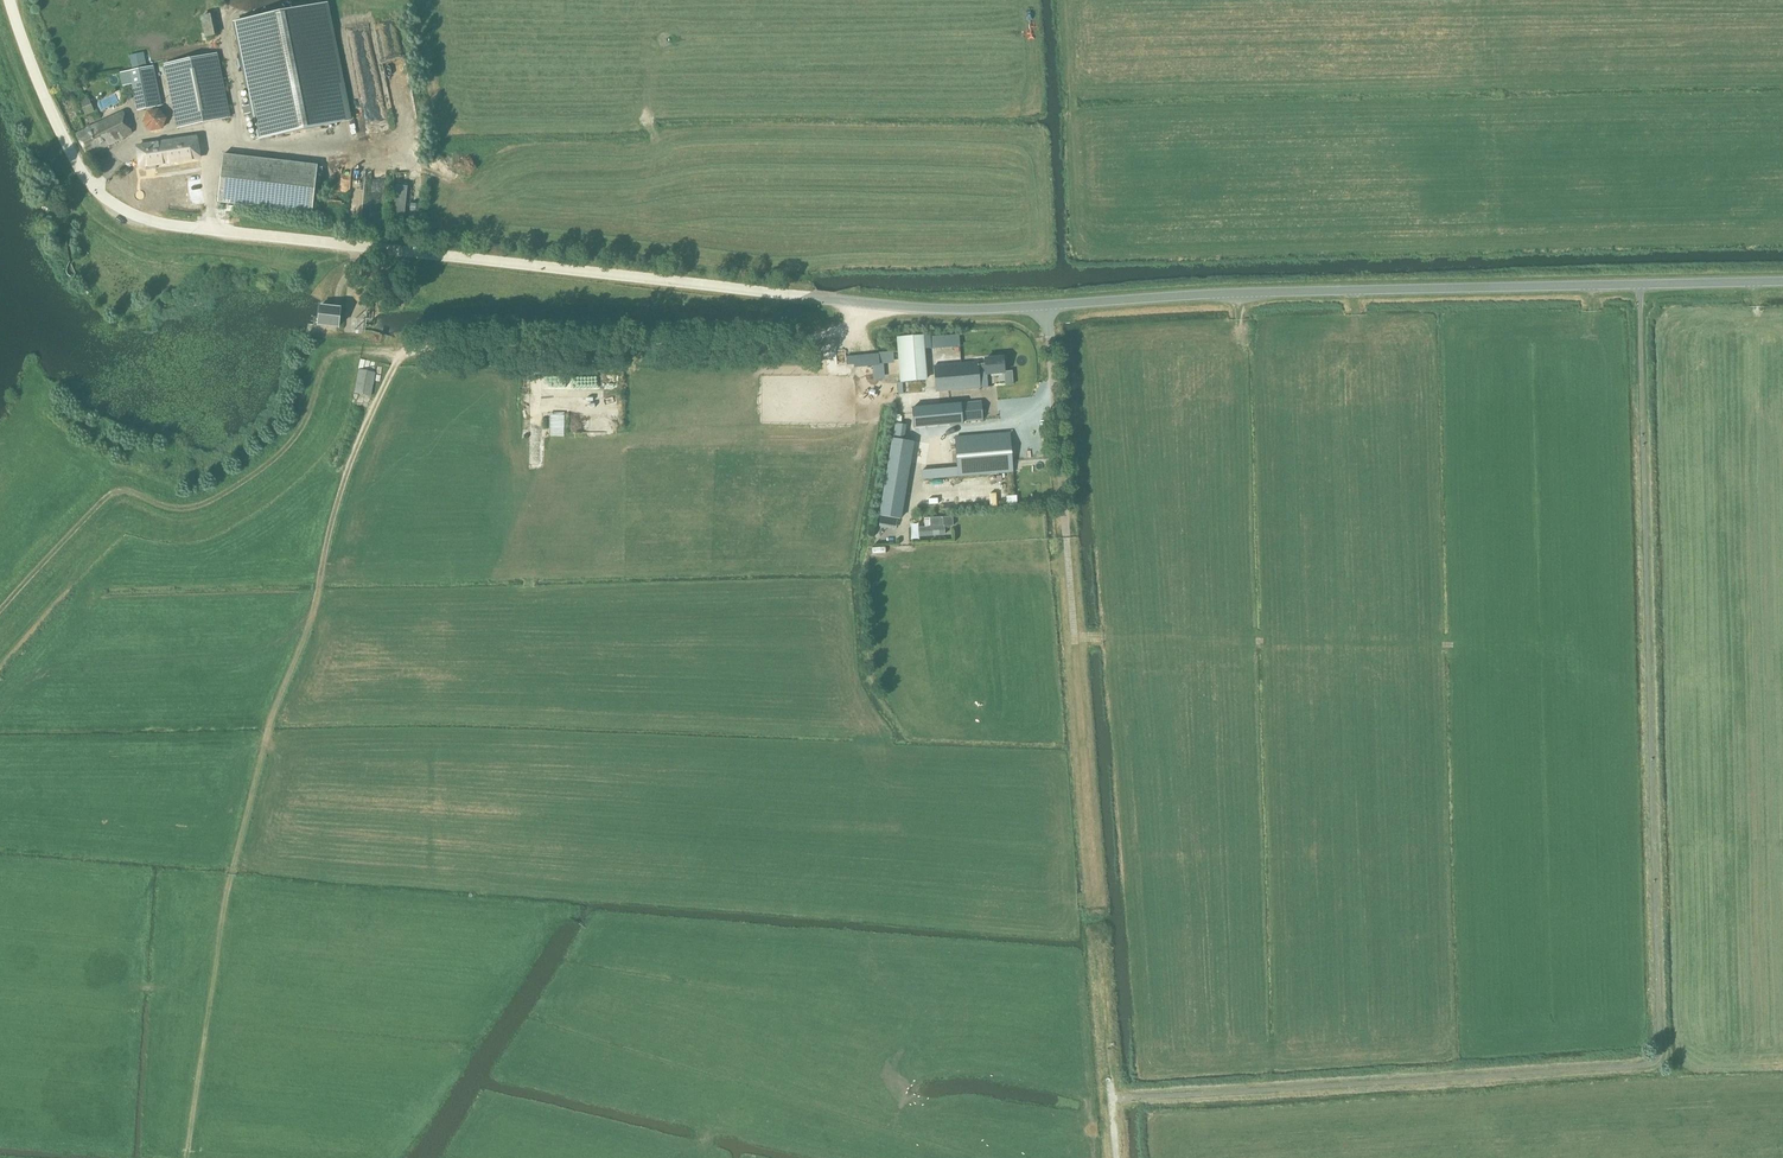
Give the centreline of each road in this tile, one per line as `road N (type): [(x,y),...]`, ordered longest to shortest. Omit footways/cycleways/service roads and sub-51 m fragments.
road 1 (track): [(0,632),(117,488),(180,509),(216,500),(298,435),(330,366),(347,351),(416,349),(398,359),(354,454),(302,640),(266,734),(220,933),(185,1157)]
road 2 (unclassified): [(824,298),(991,309),(1245,292),(1782,281)]
road 3 (unclassified): [(824,298),(138,216),(84,174),(10,0)]
road 4 (track): [(1036,901),(1095,897),(1054,386)]
road 5 (track): [(1456,644),(1074,633)]
road 6 (track): [(408,163),(212,150)]
road 7 (track): [(212,131),(237,126),(223,0)]
road 8 (track): [(1098,939),(1110,1078)]

